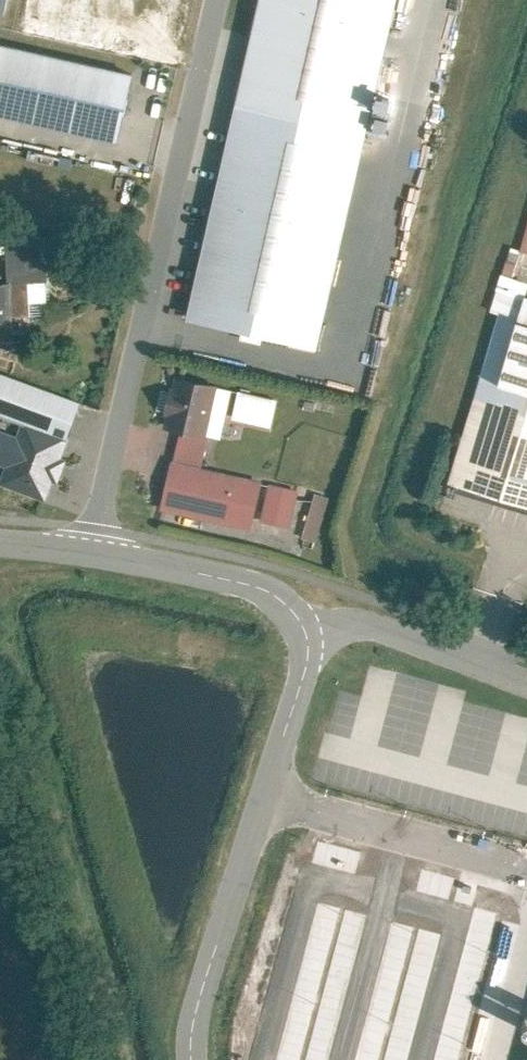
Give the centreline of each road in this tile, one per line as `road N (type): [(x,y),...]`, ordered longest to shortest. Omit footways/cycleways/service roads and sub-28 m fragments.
road 1 (unclassified): [(216,0),(87,551)]
road 2 (unclassified): [(189,1059),(186,1038),(302,687),(309,635)]
road 3 (unclassified): [(309,635),(295,608),(261,590),(87,551)]
road 4 (unclassified): [(526,682),(371,623),(309,635)]

